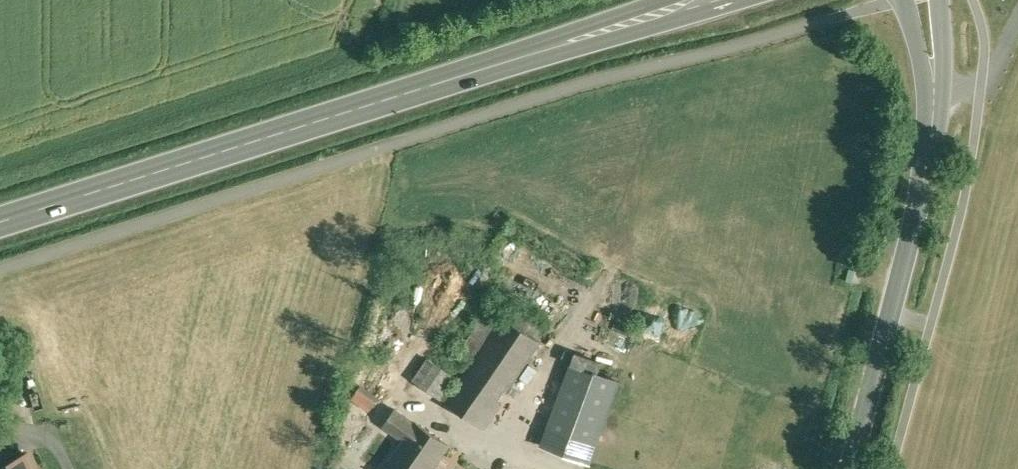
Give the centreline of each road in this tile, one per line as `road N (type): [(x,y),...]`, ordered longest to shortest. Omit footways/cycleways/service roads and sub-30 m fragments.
road 1 (primary): [(0,223),(699,0)]
road 2 (tertiary): [(851,468),(926,163),(933,95),(921,0)]

